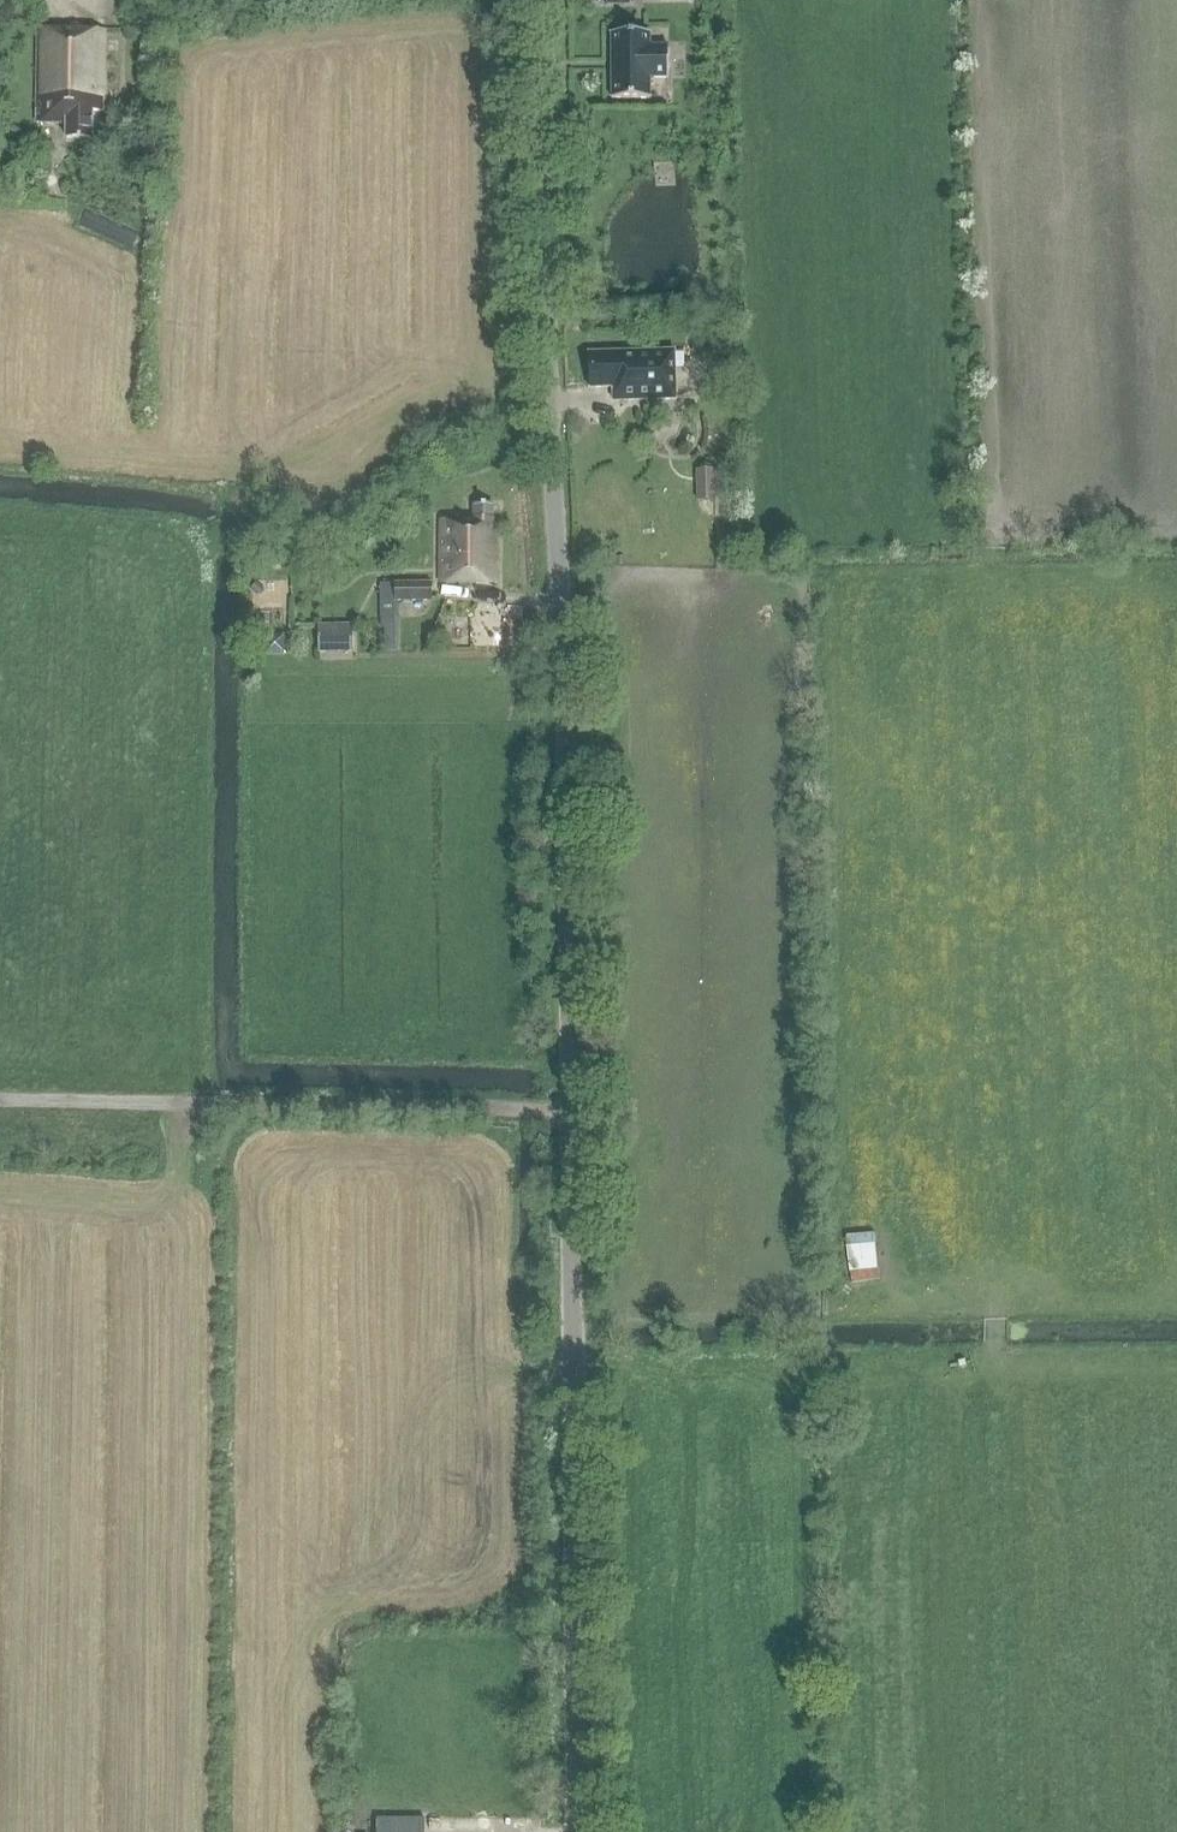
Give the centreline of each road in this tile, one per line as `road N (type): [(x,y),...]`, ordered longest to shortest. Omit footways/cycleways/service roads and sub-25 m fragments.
road 1 (unclassified): [(566,1831),(546,0)]

